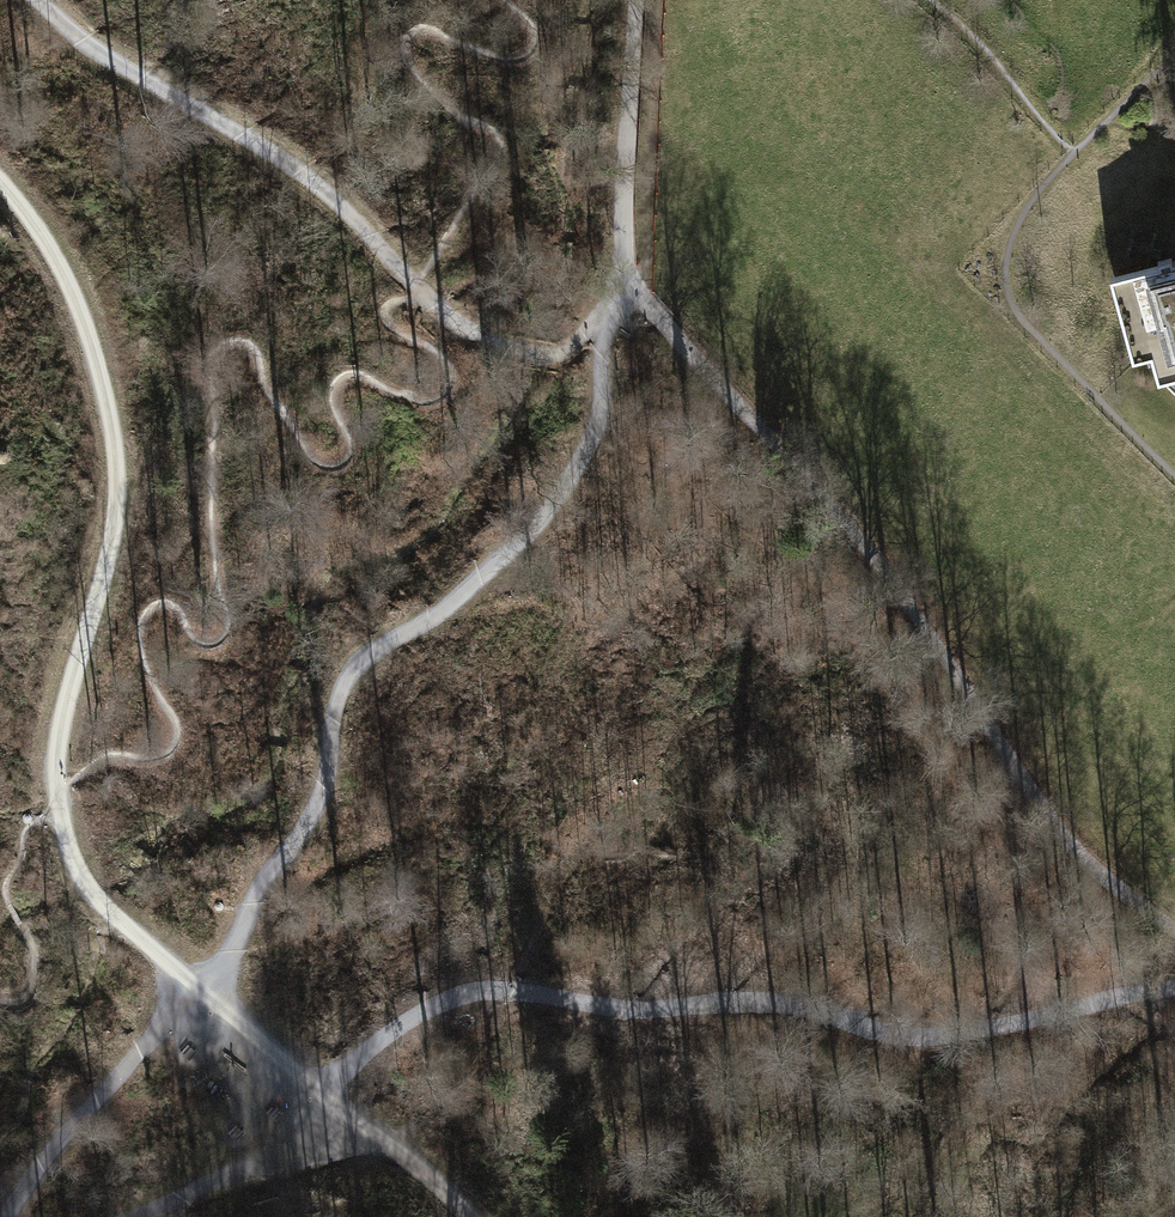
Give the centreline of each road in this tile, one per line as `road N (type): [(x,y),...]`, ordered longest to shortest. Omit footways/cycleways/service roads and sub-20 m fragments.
road 1 (track): [(131,1216),(291,1131),(401,1023),(442,1005),(513,997),(621,1010),(789,1002),(881,1030),(954,1036),(1174,986)]
road 2 (track): [(0,178),(43,225),(74,288),(119,464),(115,537),(58,742),(60,824),(83,879),(198,993)]
road 3 (track): [(1174,931),(1068,843),(866,548),(629,281)]
road 4 (track): [(613,304),(599,402),(570,472),(539,522),(484,575),(356,662),(336,702),(318,806),(198,993)]
road 5 (track): [(40,0),(101,58),(266,146),(319,184),(464,328),(487,340),(560,355),(613,304)]
road 6 (track): [(472,1216),(416,1161),(198,993)]
road 7 (track): [(198,993),(122,1074),(8,1216)]
road 8 (track): [(629,281),(621,230),(636,0)]

